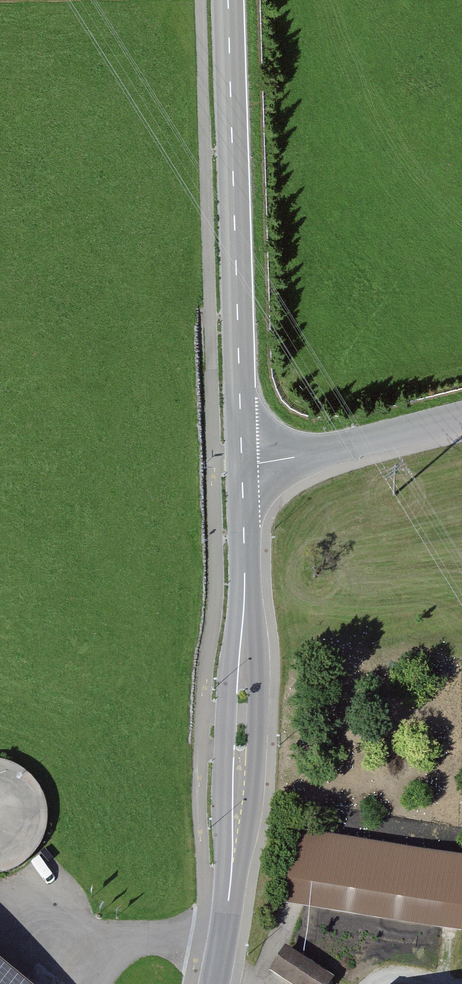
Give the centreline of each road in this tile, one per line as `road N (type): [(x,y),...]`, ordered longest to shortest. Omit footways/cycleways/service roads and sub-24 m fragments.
road 1 (secondary): [(244,459),(242,798),(216,983)]
road 2 (secondary): [(230,0),(244,459)]
road 3 (tertiary): [(461,421),(324,453),(244,459)]

